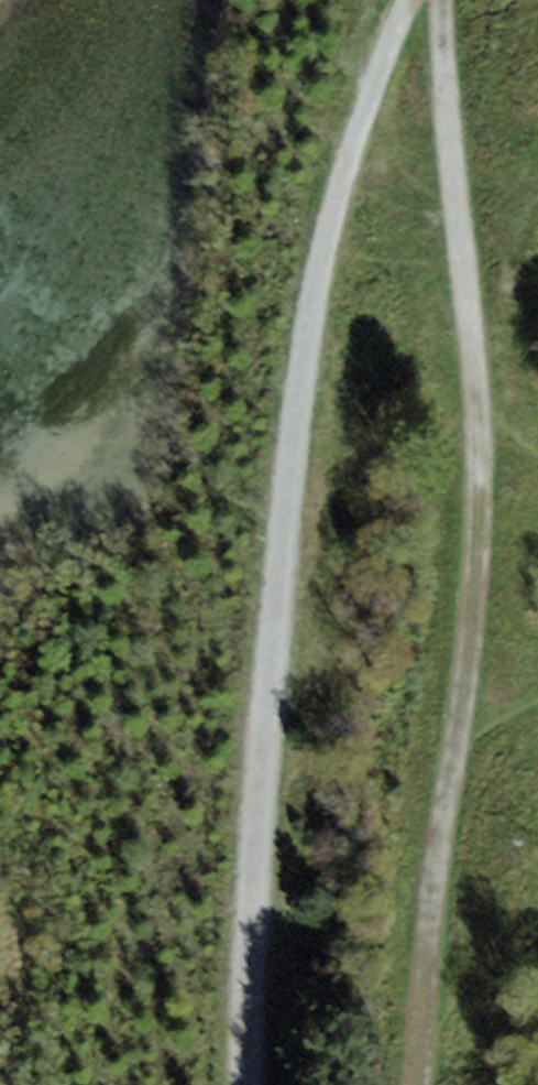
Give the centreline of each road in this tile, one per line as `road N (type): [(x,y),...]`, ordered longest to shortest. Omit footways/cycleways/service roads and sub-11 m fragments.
road 1 (track): [(249,1084),(271,618),(305,358),(329,246),(414,0)]
road 2 (track): [(438,0),(492,429),(420,972),(418,1084)]

